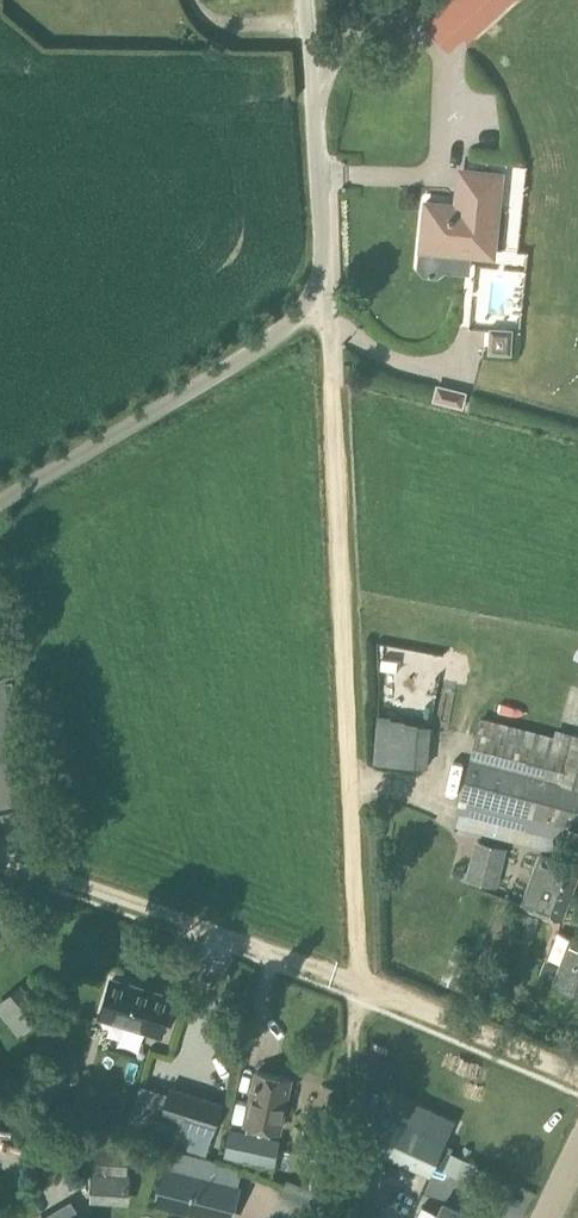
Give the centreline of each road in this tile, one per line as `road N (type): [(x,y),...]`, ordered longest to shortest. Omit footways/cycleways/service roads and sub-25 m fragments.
road 1 (track): [(359,982),(329,281)]
road 2 (track): [(577,1080),(236,935),(0,856)]
road 3 (unclassified): [(329,281),(273,341),(0,501)]
road 4 (unclassified): [(329,281),(315,68),(394,0)]

